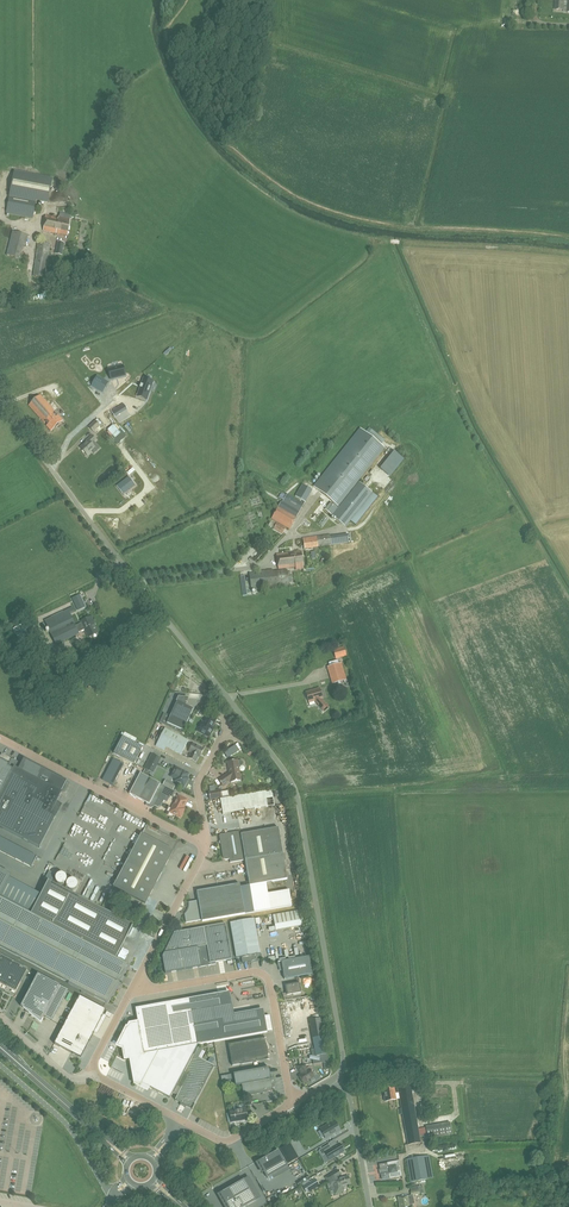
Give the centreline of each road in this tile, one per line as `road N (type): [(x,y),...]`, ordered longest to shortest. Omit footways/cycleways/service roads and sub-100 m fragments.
road 1 (unclassified): [(0,405),(288,775),(343,1054),(336,1078)]
road 2 (unclassified): [(294,1102),(269,982),(258,973),(136,987)]
road 3 (track): [(0,369),(152,312),(186,326),(168,342)]
road 4 (unclassified): [(115,1199),(66,1124),(0,1066)]
road 5 (unclassified): [(136,987),(206,844)]
road 6 (residential): [(336,1078),(350,1099),(370,1206)]
road 7 (unclassified): [(206,844),(92,787)]
road 8 (unclassified): [(206,844),(198,784),(228,725)]
road 9 (unclassified): [(181,1122),(228,1140),(294,1102)]
road 10 (unclassified): [(99,1077),(71,1080),(0,1018)]

